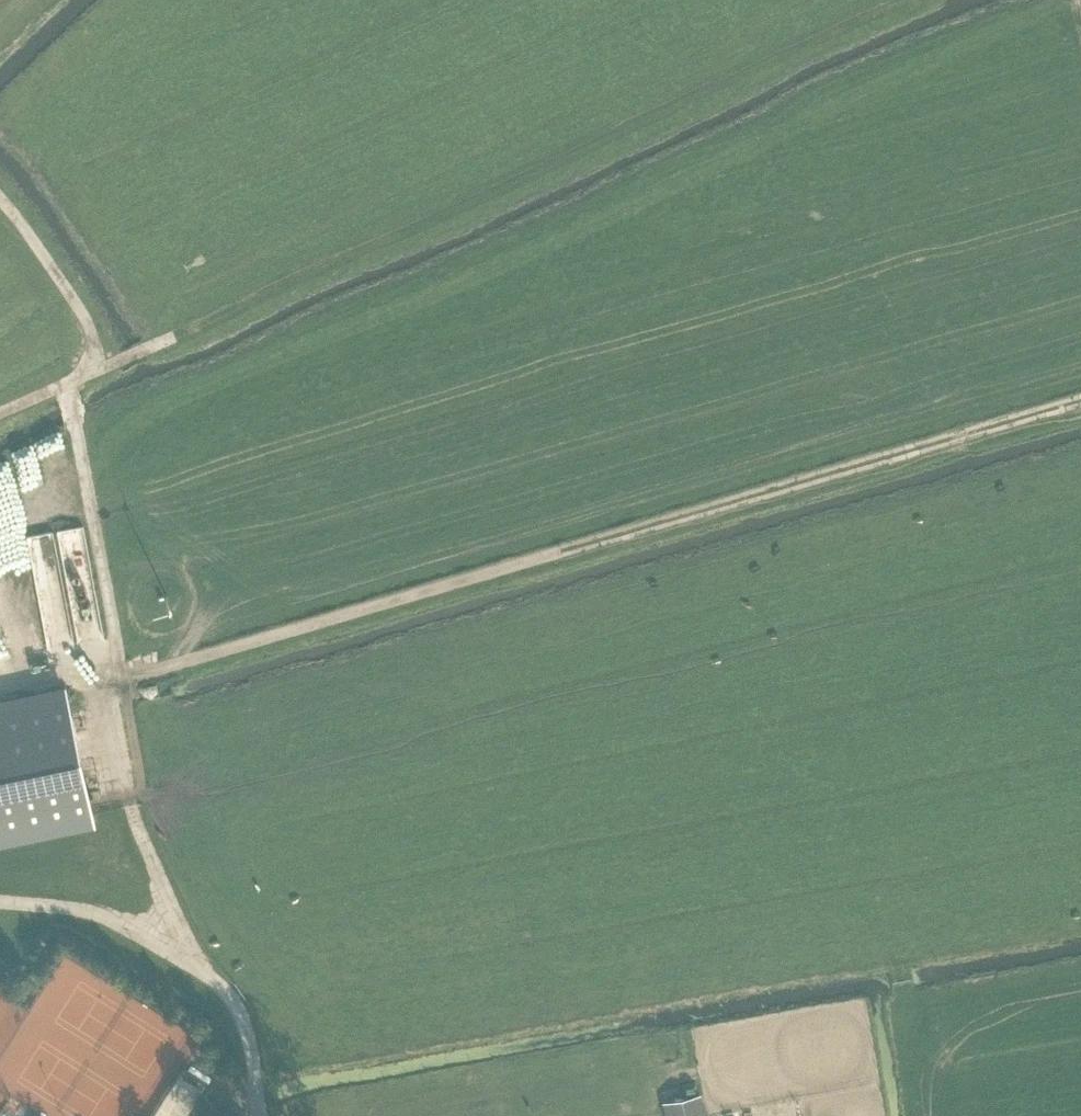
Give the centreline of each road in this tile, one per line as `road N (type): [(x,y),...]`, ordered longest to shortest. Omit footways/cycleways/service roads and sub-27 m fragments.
road 1 (residential): [(259,1115),(242,1016),(207,975),(84,910),(0,900)]

